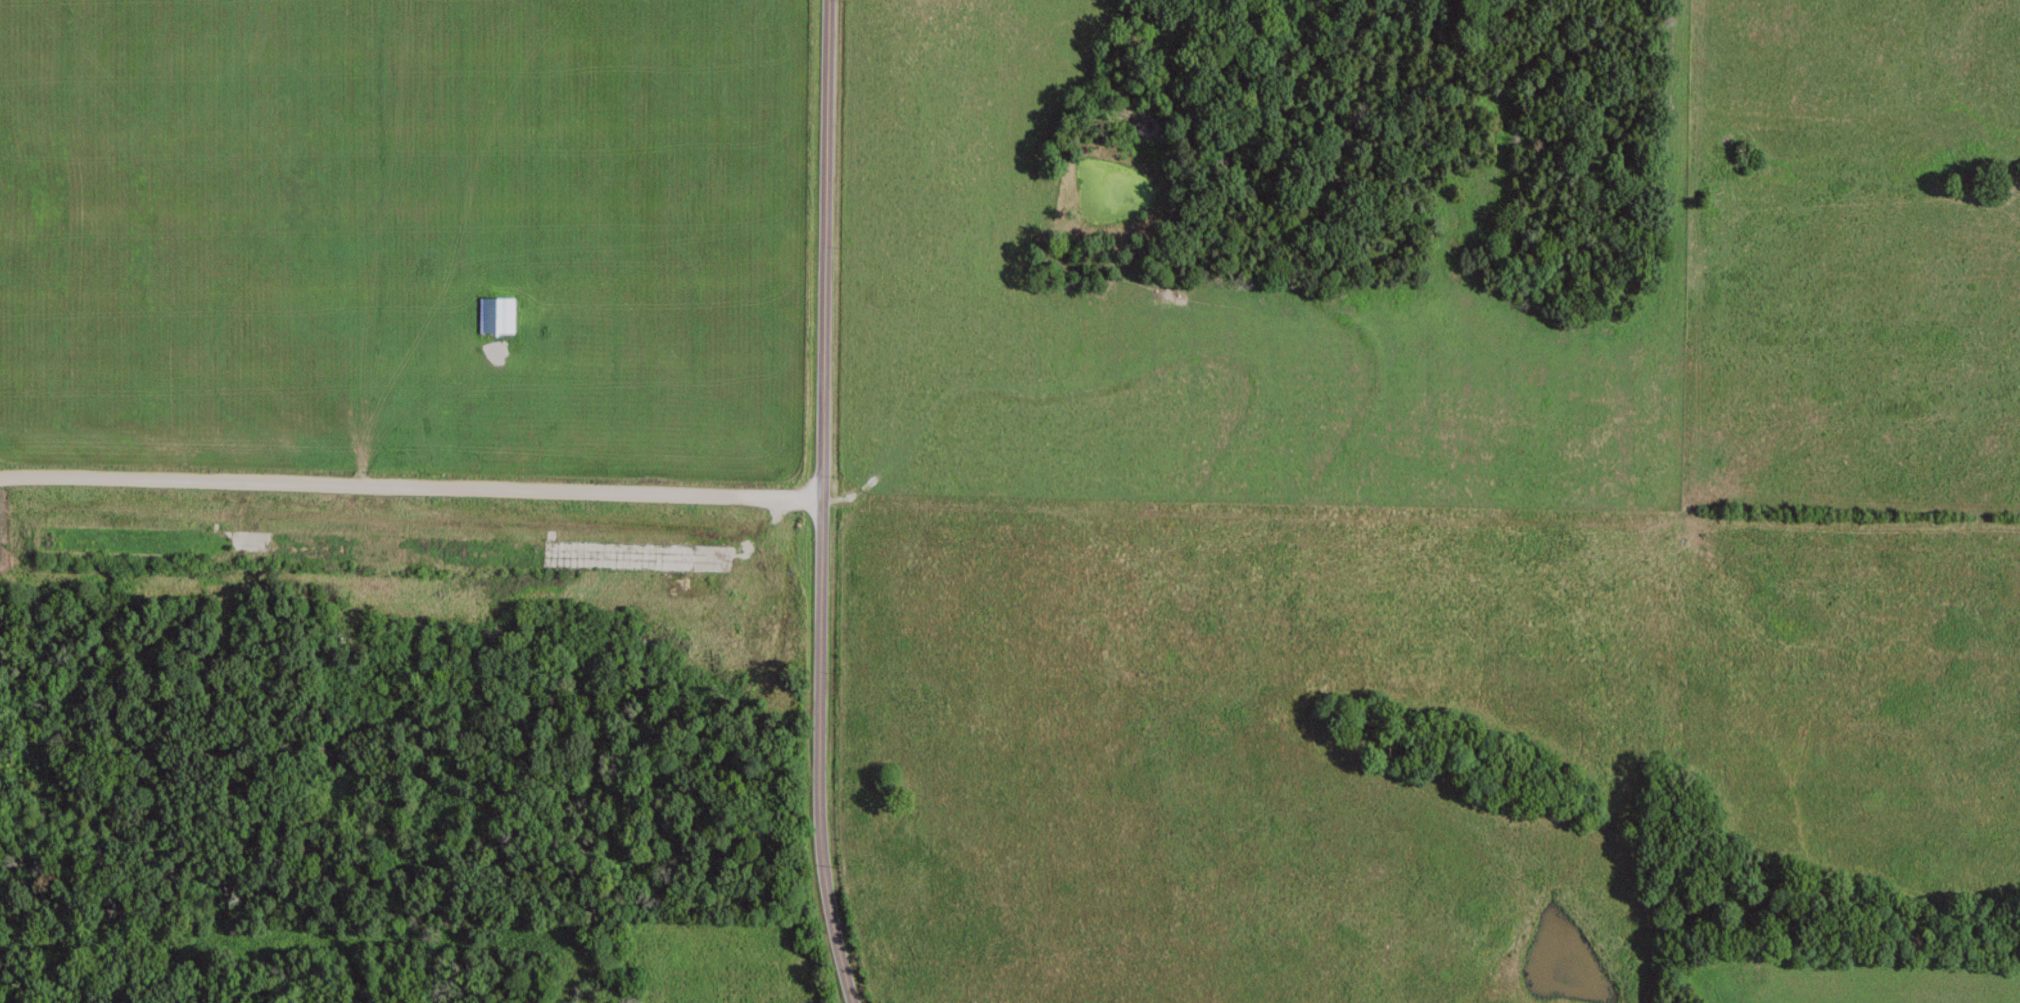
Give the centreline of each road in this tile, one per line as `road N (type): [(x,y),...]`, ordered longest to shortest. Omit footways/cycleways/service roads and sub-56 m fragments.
road 1 (secondary): [(852,1002),(829,911),(818,773),(827,0)]
road 2 (residential): [(0,479),(819,498)]

